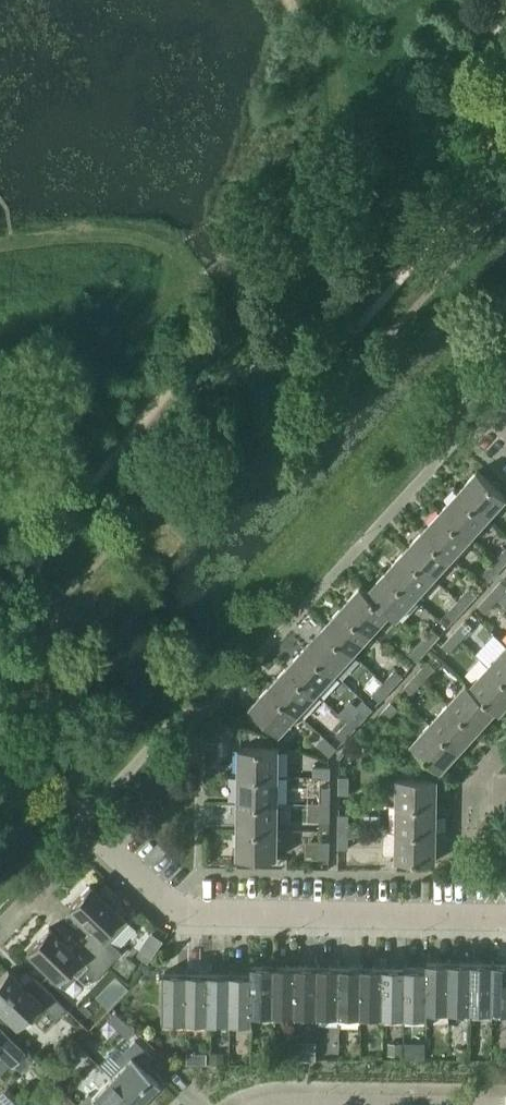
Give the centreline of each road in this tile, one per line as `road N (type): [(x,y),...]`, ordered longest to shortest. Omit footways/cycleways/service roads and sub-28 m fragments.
road 1 (residential): [(505,918),(176,912),(108,847)]

